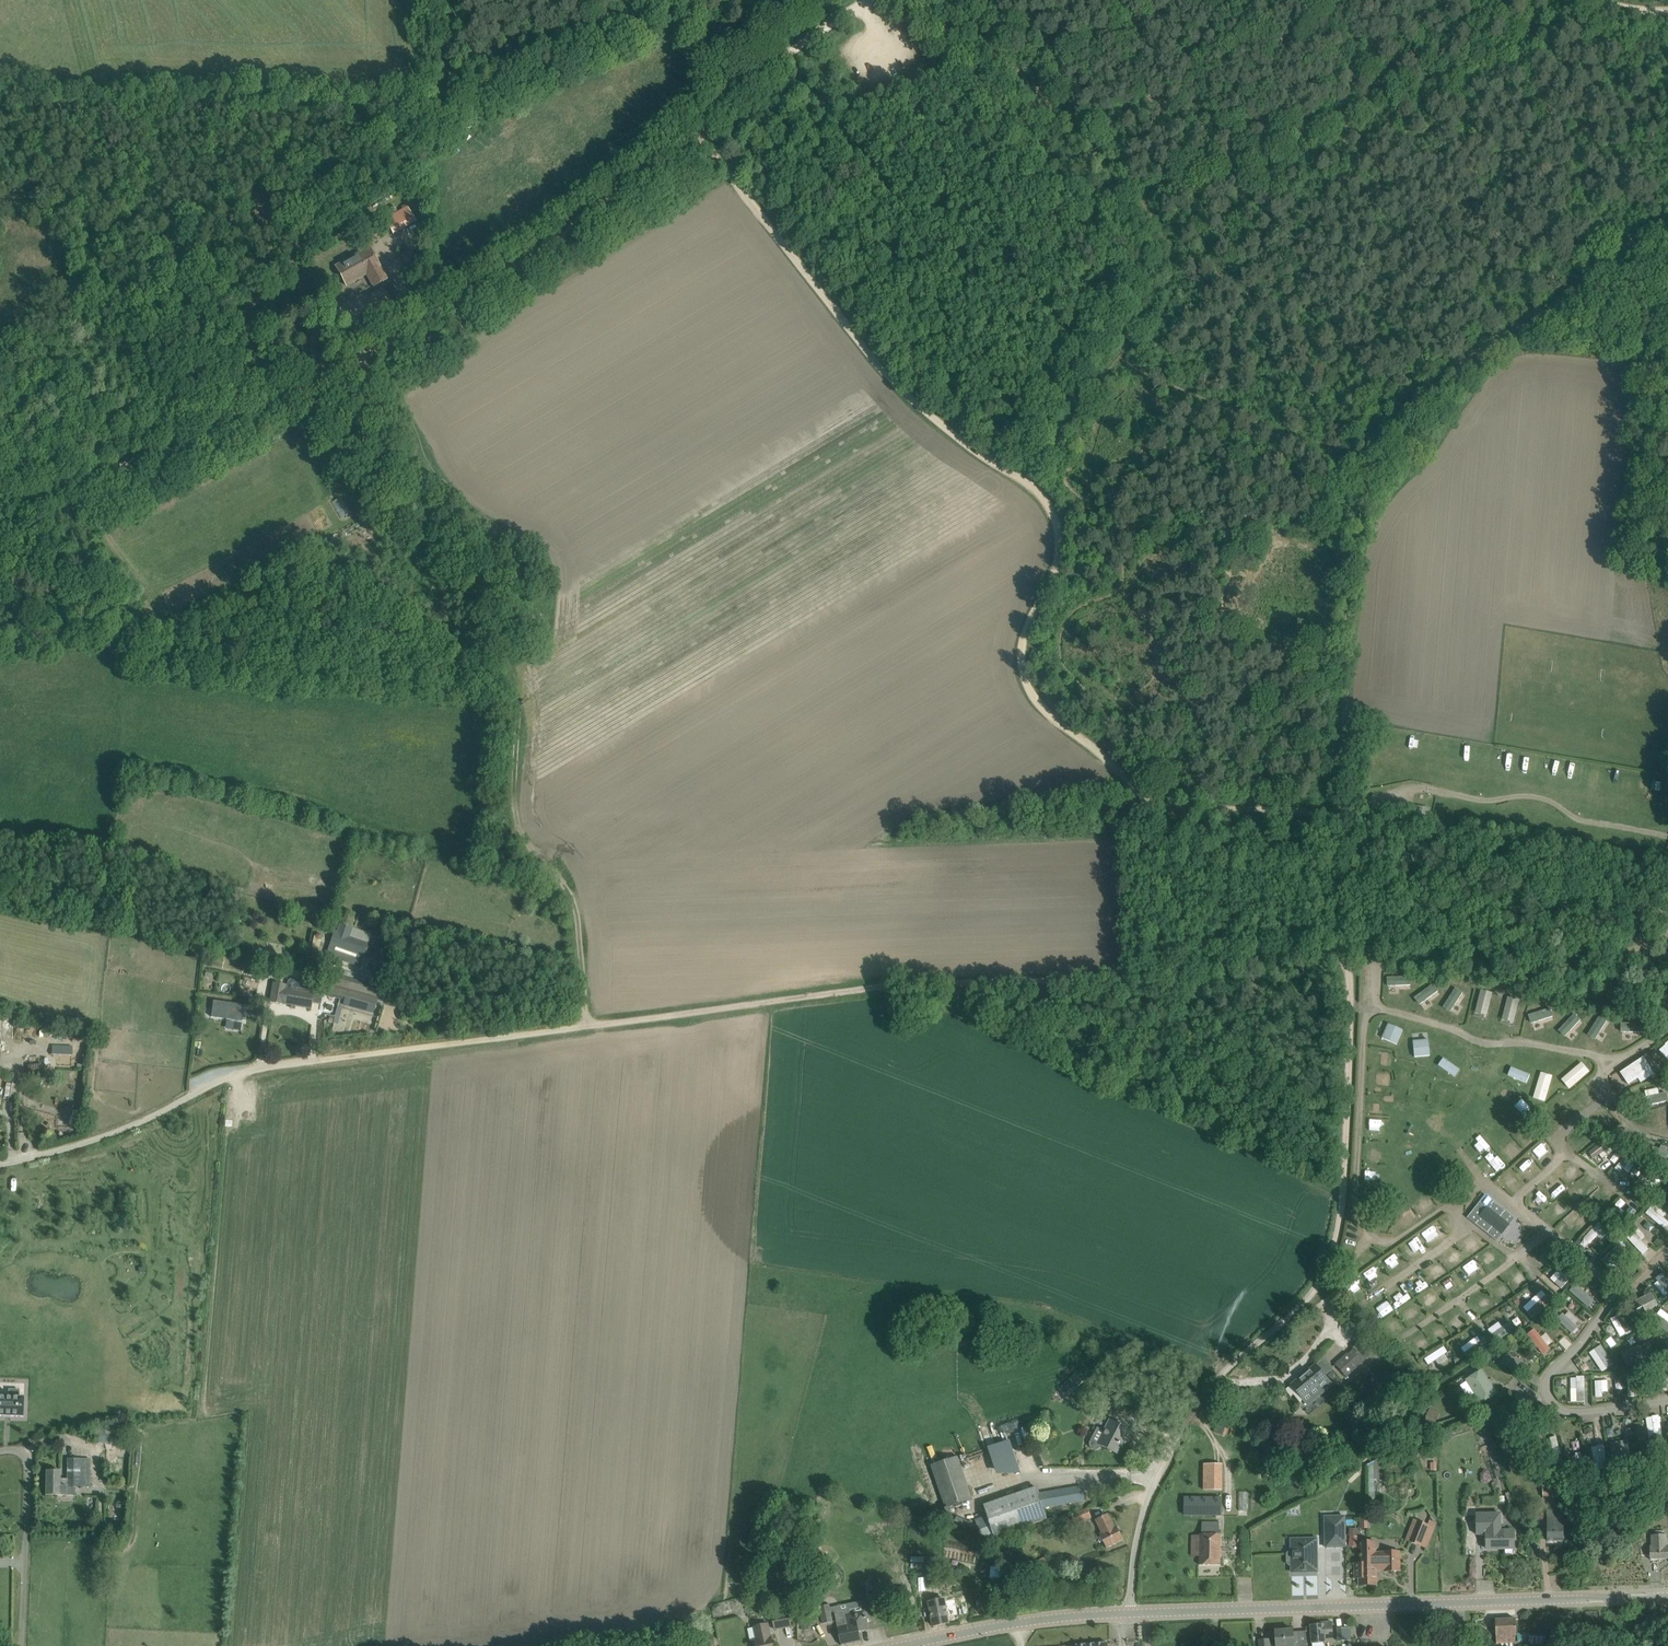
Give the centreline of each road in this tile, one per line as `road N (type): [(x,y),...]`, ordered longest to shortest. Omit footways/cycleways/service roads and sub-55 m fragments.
road 1 (track): [(1155,788),(1019,680),(1065,535),(1052,503),(936,416),(816,283),(699,123)]
road 2 (track): [(1347,948),(1241,967),(919,983),(567,1028)]
road 3 (track): [(1667,200),(1536,310),(1333,454),(1323,509),(1344,700),(1327,811)]
road 4 (tertiary): [(1129,1613),(1667,1596)]
road 5 (unclassified): [(1129,1613),(1137,1543),(1176,1425),(1242,1346),(1300,1299),(1323,1265)]
road 6 (track): [(500,679),(504,728),(485,816),(559,894),(574,925),(567,1028)]
road 7 (track): [(345,374),(182,450),(0,504)]
road 8 (track): [(500,679),(485,537),(415,480),(392,403),(345,374)]
road 9 (unclassified): [(0,1160),(131,1122),(205,1080),(326,1059)]
road 10 (track): [(699,123),(599,206),(424,325)]
road 11 (track): [(1347,948),(1343,1199),(1323,1265)]
road 12 (track): [(567,1028),(326,1059)]
road 13 (track): [(1333,454),(1116,354)]
road 14 (tertiary): [(899,1645),(1066,1616),(1129,1613)]
road 15 (residential): [(0,1451),(29,1461),(21,1645)]
road 16 (track): [(1155,788),(1173,809),(1327,811)]
road 17 (track): [(726,100),(870,0)]
road 18 (track): [(1536,310),(1572,326),(1612,329),(1667,369)]
road 19 (track): [(1327,811),(1347,948)]

